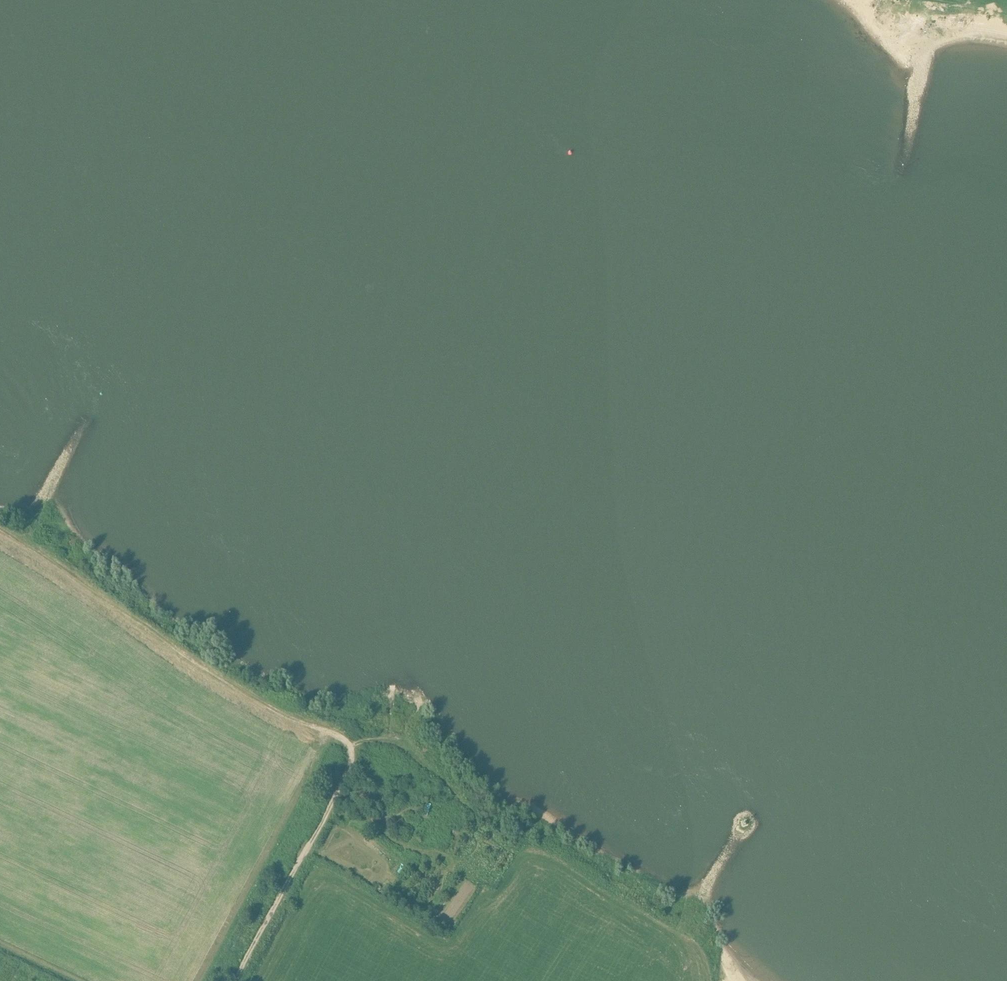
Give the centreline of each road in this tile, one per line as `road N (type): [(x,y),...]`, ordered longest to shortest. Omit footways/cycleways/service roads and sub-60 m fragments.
road 1 (track): [(343,741),(269,709),(0,531)]
road 2 (track): [(233,980),(348,763),(343,741)]

